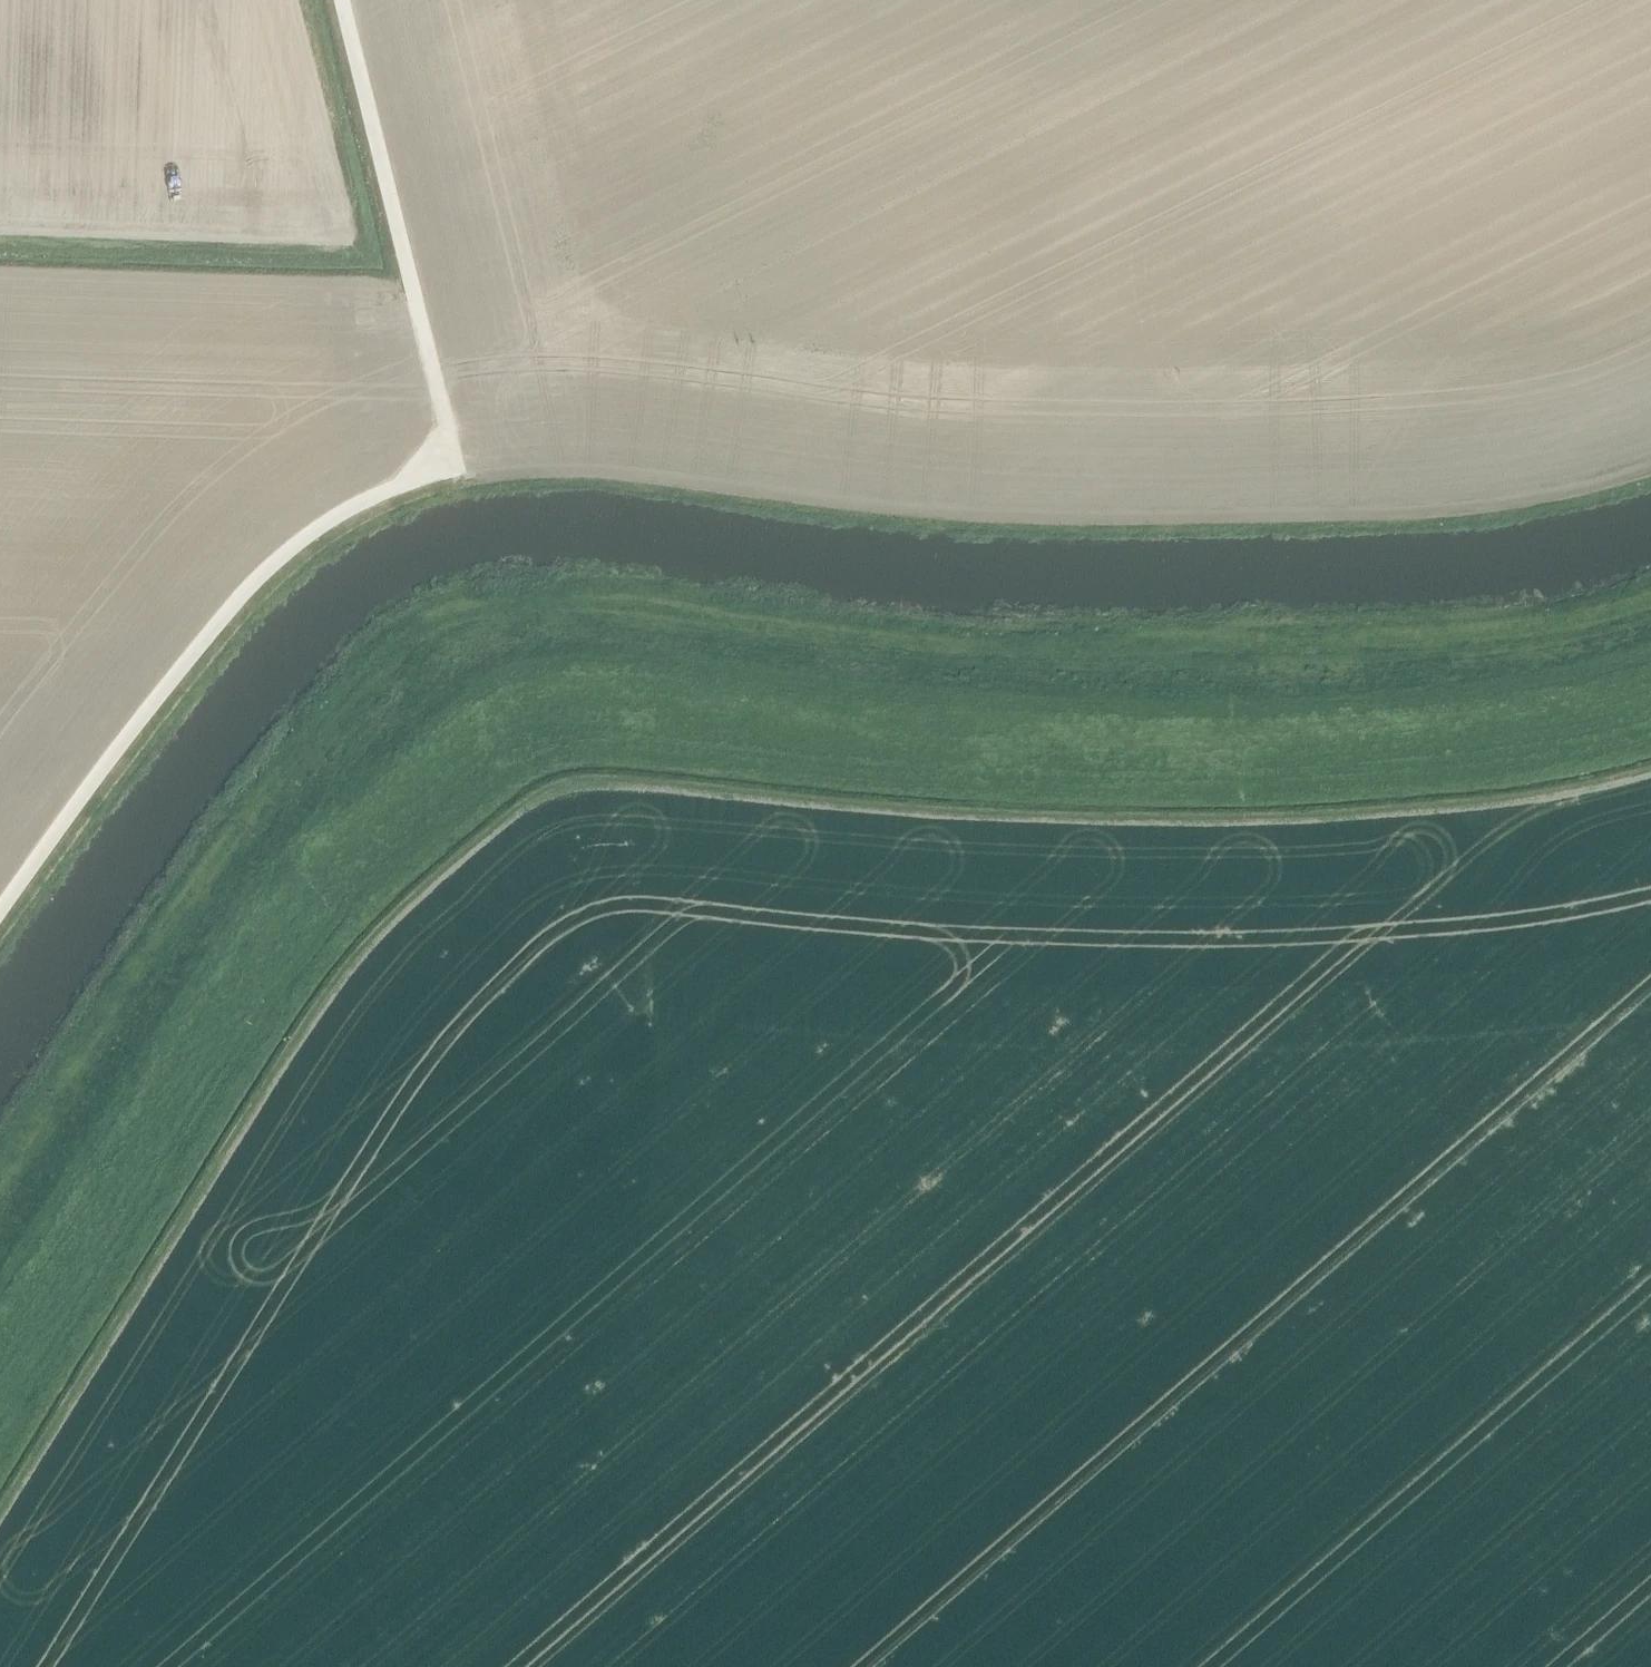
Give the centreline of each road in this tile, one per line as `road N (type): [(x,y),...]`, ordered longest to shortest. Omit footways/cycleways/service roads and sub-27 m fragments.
road 1 (track): [(0,907),(260,571),(312,530),(448,472)]
road 2 (unclassified): [(448,472),(335,0)]

